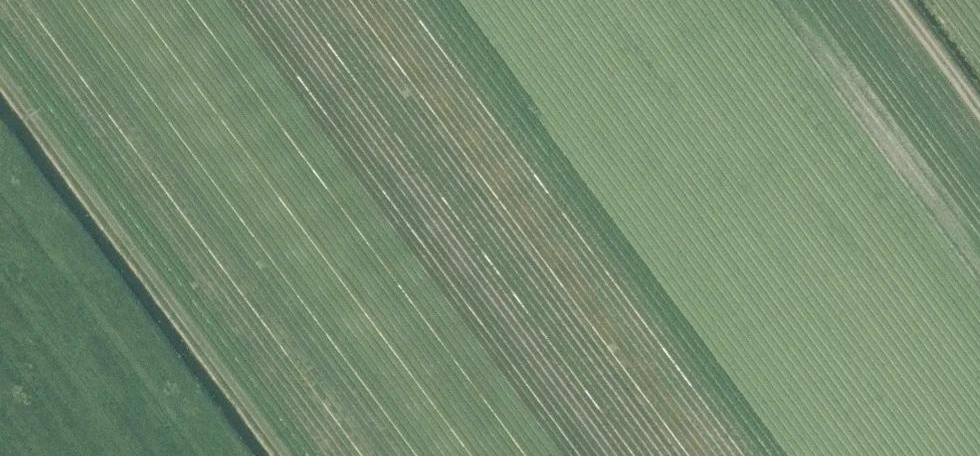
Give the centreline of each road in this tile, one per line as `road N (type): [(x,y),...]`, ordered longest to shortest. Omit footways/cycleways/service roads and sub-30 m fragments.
road 1 (track): [(895,0),(979,114)]

